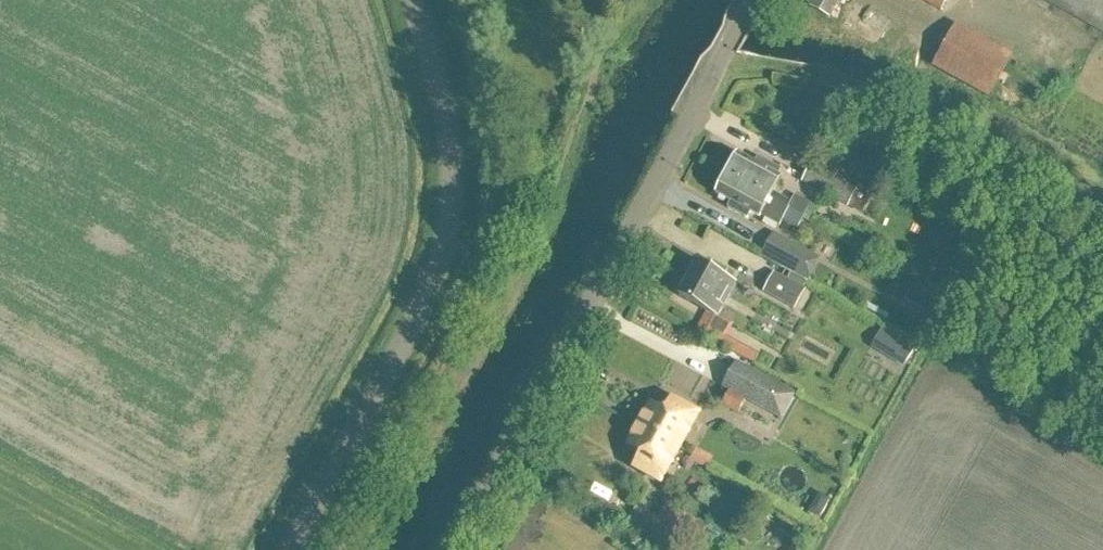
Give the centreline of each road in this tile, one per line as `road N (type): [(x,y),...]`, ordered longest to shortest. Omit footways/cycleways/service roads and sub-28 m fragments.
road 1 (unclassified): [(452,549),(754,0)]
road 2 (unclassified): [(288,549),(443,255),(451,215),(445,105),(412,0)]

